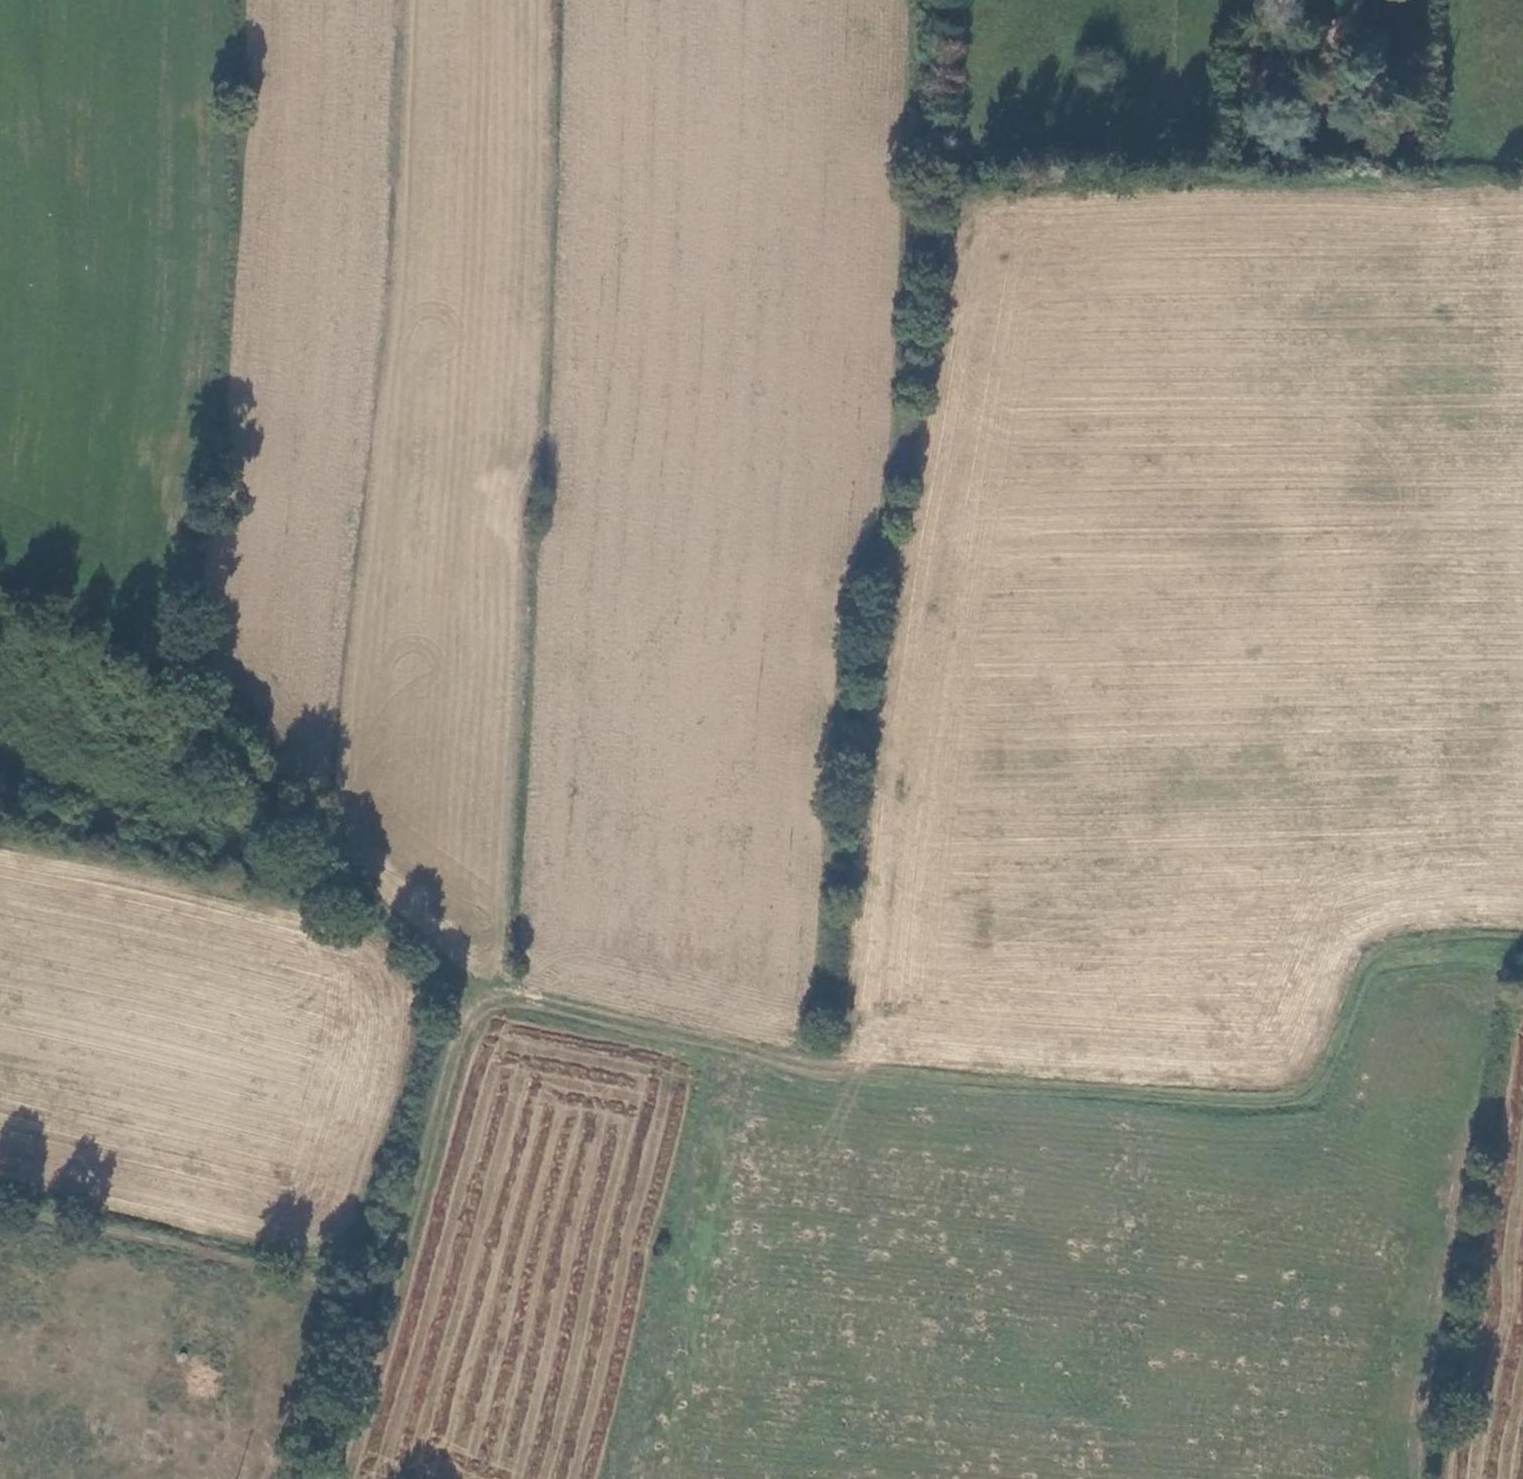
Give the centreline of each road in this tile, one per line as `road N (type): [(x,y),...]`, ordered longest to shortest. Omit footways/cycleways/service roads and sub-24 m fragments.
road 1 (track): [(462,989),(819,1074),(946,1090),(1279,1104),(1320,1079),(1384,950),(1522,943)]
road 2 (track): [(0,581),(99,621),(462,989)]
road 3 (track): [(462,989),(314,1478)]

